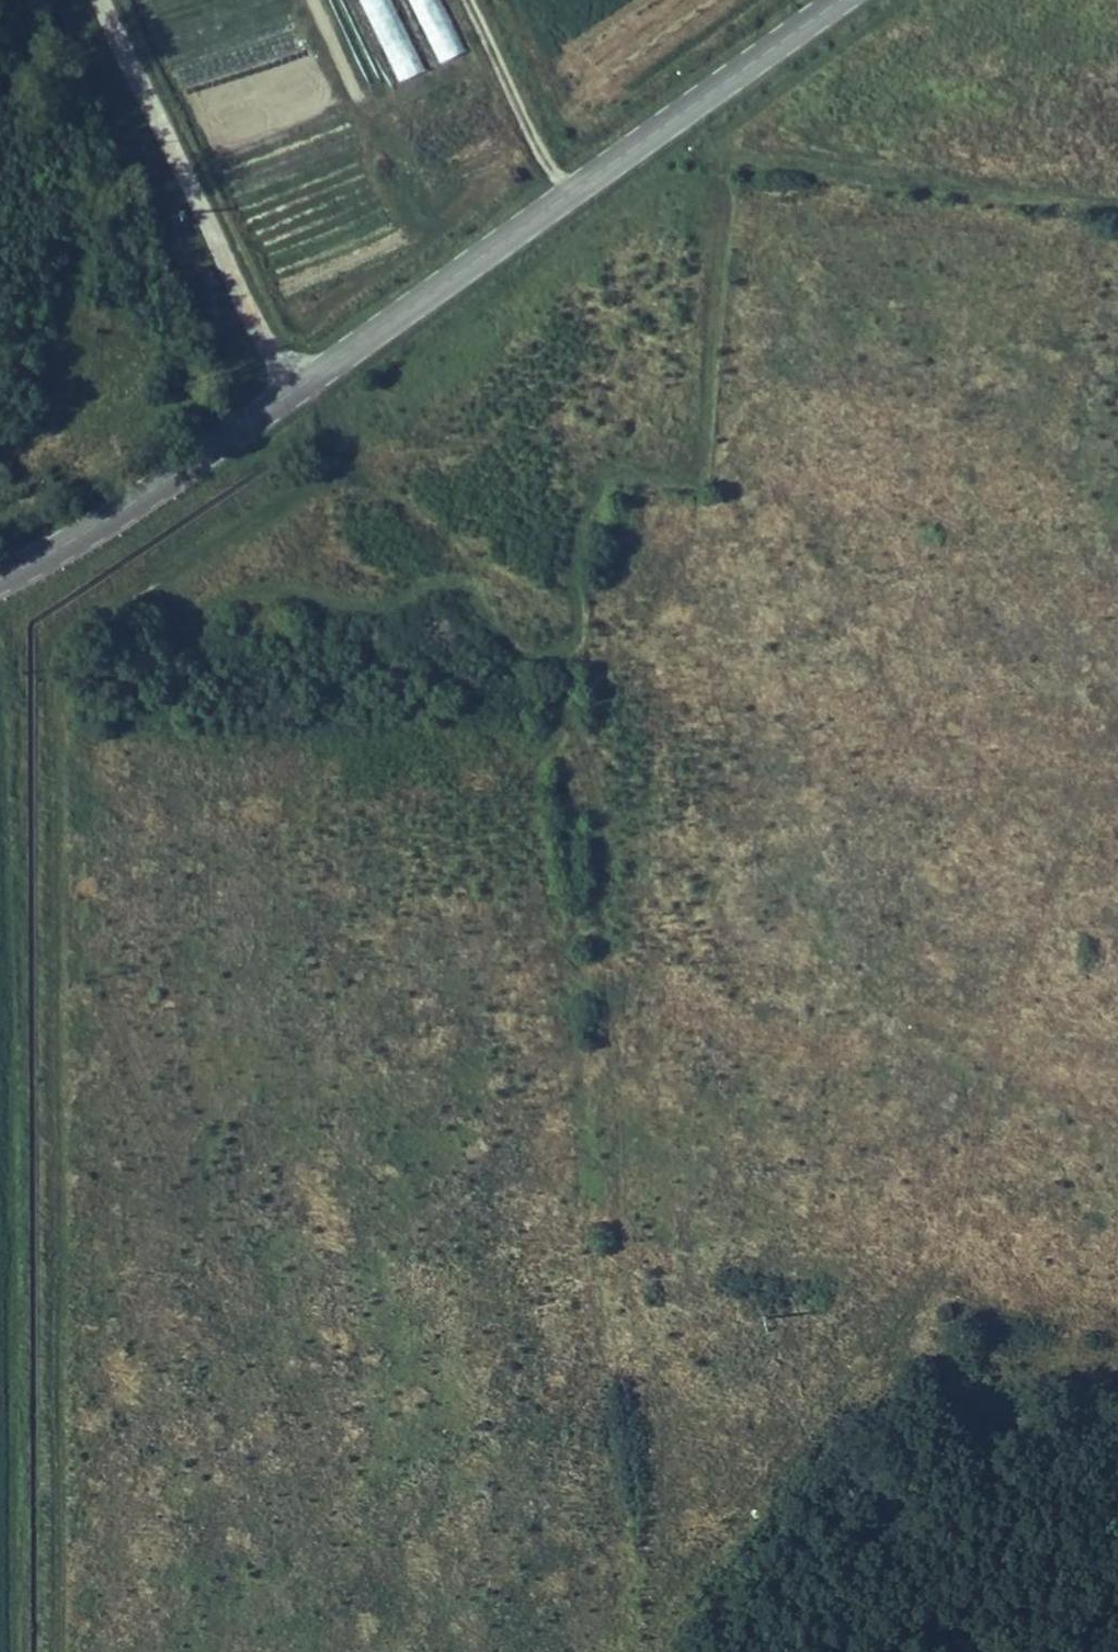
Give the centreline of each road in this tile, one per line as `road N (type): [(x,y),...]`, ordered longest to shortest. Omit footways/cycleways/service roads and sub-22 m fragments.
road 1 (secondary): [(833,0),(164,474),(0,570)]
road 2 (track): [(285,387),(95,0)]

